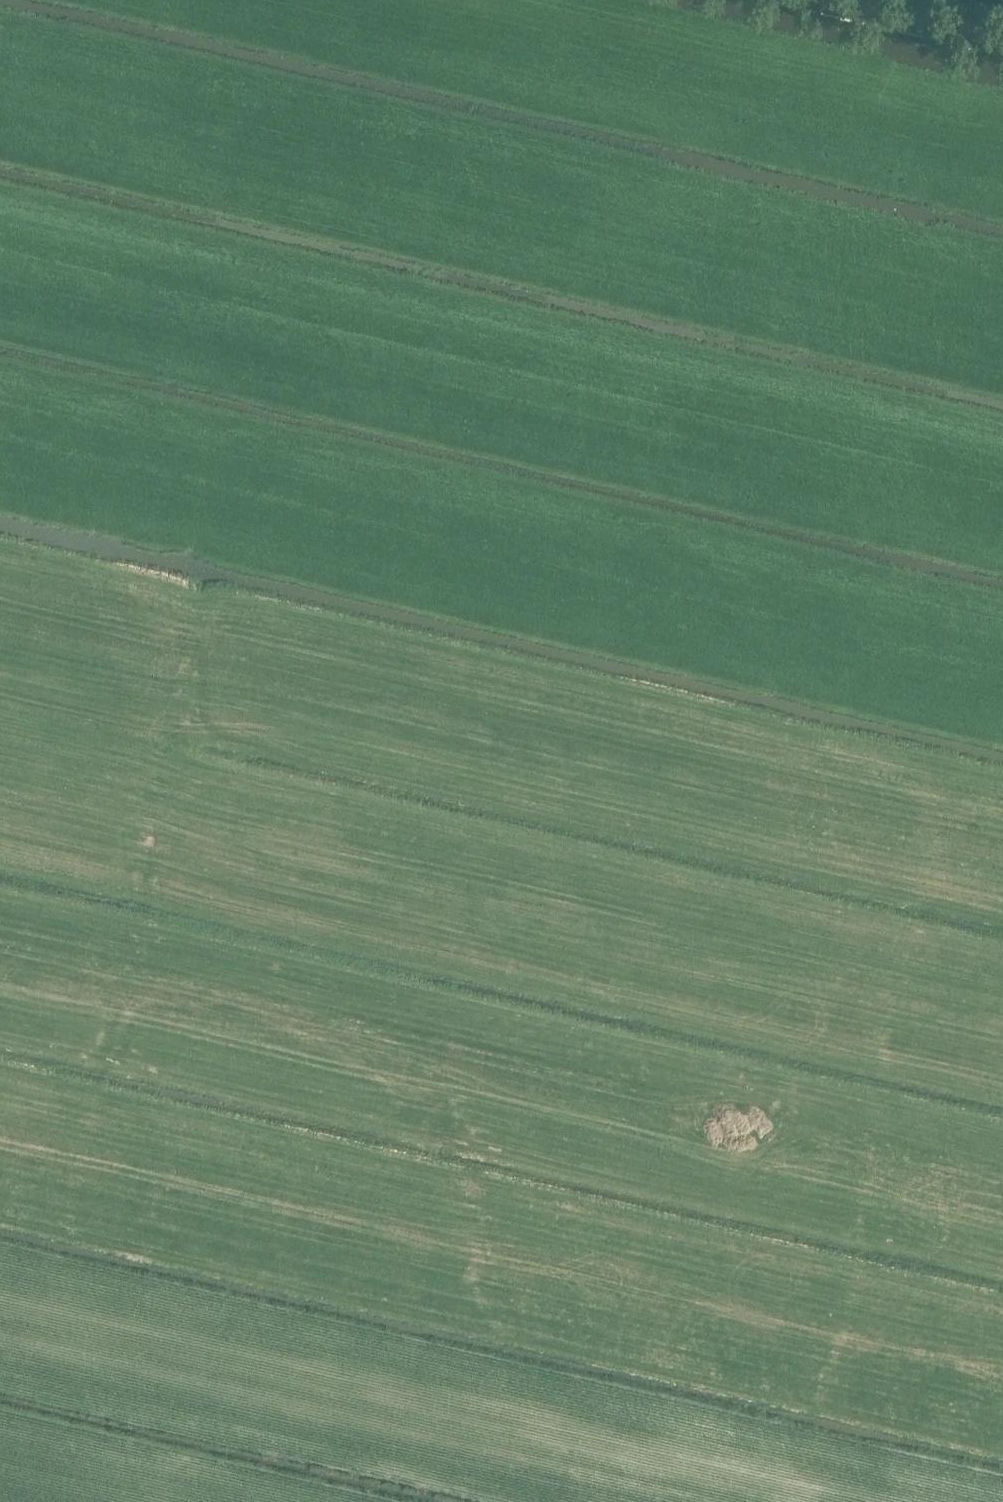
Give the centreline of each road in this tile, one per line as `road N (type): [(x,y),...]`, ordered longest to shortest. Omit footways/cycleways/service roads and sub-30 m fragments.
road 1 (track): [(0,929),(1002,1166)]
road 2 (unclassified): [(1002,36),(847,0)]

